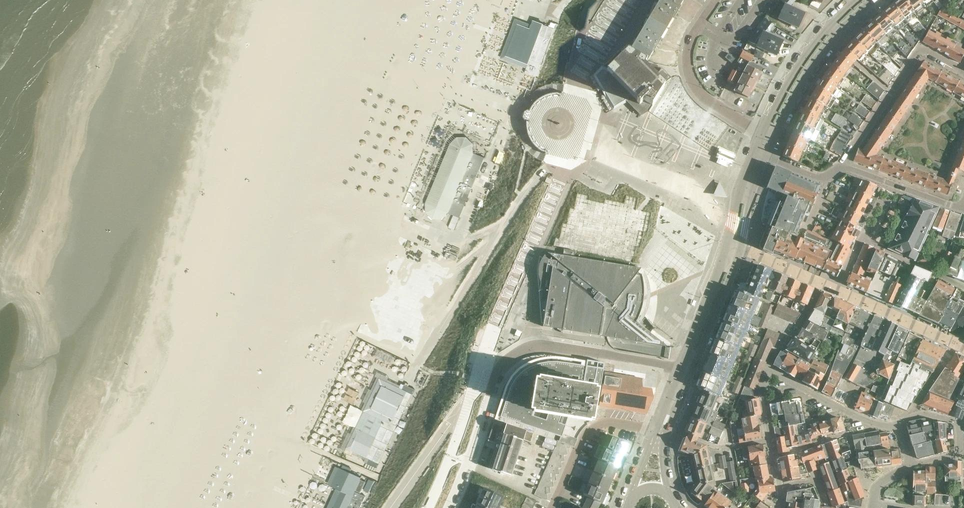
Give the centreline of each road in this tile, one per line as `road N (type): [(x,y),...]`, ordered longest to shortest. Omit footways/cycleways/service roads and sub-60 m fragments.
road 1 (residential): [(678,369),(570,348),(520,352),(492,383),(448,507)]
road 2 (secondary): [(753,152),(720,269),(678,369)]
road 3 (secondary): [(691,372),(742,245),(766,157)]
road 4 (residential): [(963,71),(920,48),(843,166)]
road 5 (residential): [(762,133),(704,99),(686,71),(689,47),(719,0)]
road 6 (residential): [(553,507),(593,427),(655,430)]
road 7 (residential): [(908,465),(961,452),(956,425),(911,415),(898,423)]
road 8 (residential): [(898,423),(875,425),(768,372)]
road 9 (residential): [(768,372),(762,392),(779,507)]
road 10 (secondary): [(830,25),(762,133)]
road 11 (residential): [(962,208),(843,166)]
road 12 (secondary): [(774,138),(839,32)]

